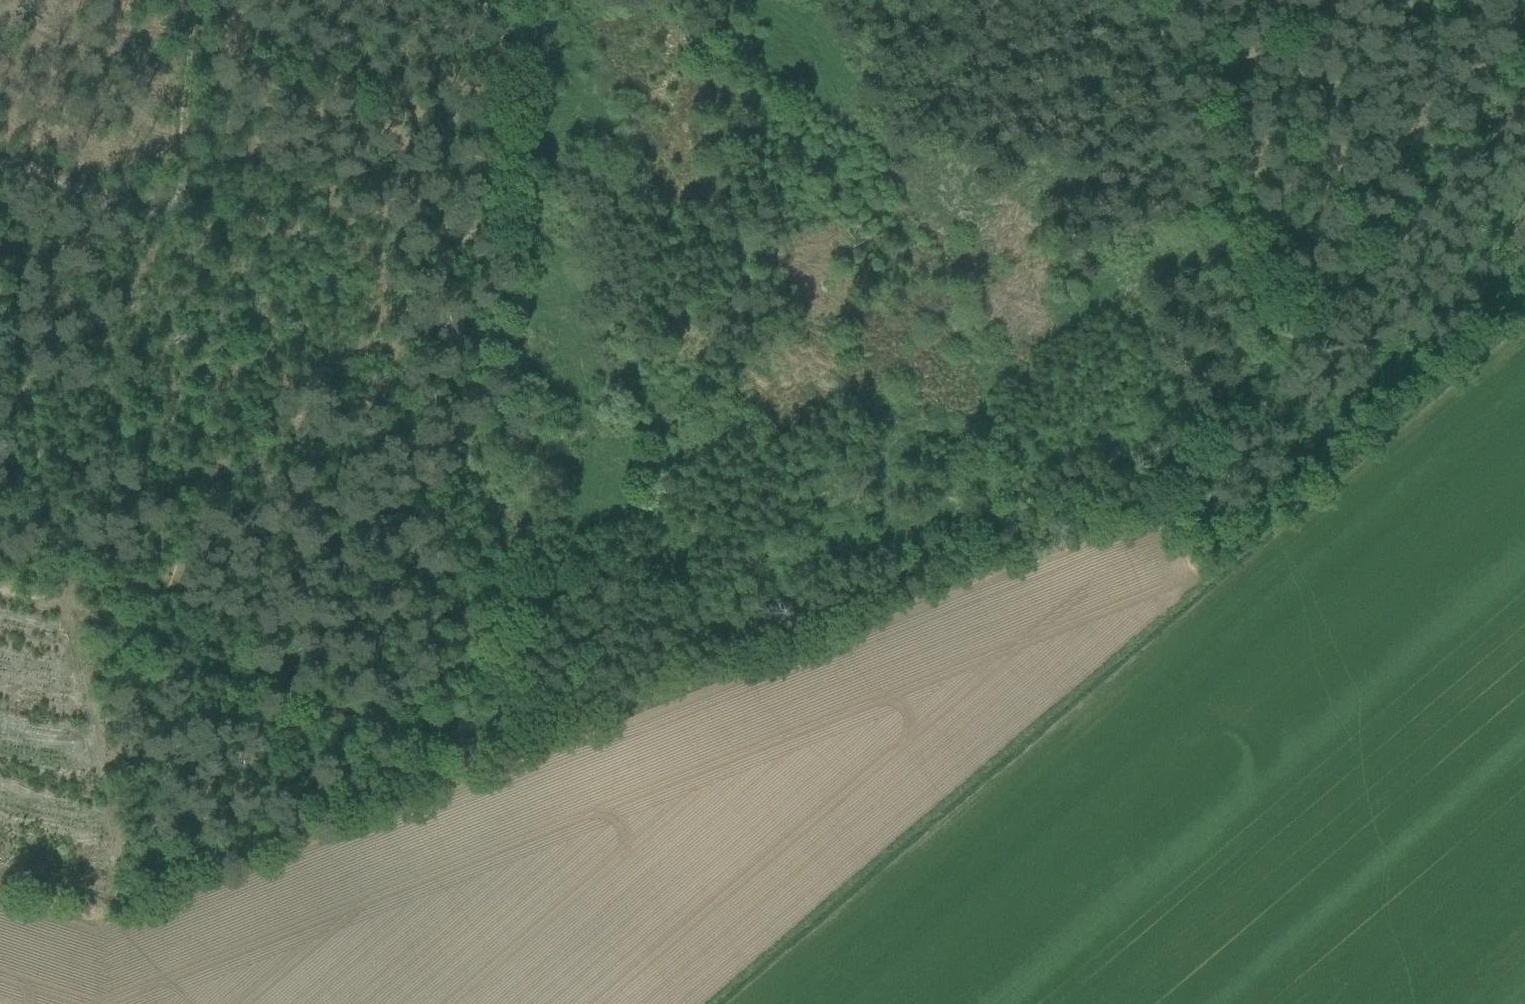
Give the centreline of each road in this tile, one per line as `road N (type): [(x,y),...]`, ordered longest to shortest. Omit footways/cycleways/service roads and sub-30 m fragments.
road 1 (track): [(1145,0),(1265,316),(1296,359),(1524,86)]
road 2 (track): [(195,0),(175,188),(0,134)]

